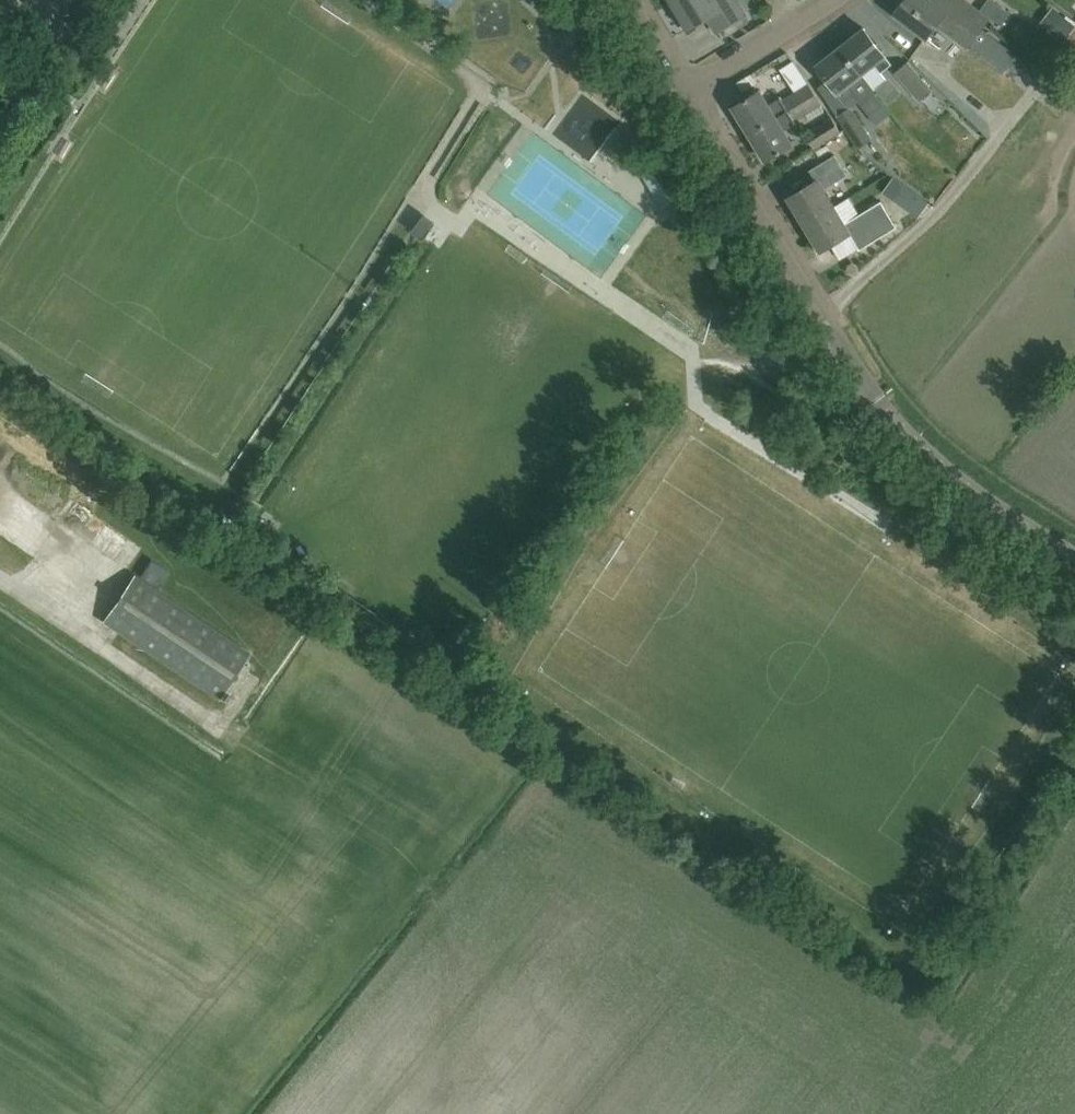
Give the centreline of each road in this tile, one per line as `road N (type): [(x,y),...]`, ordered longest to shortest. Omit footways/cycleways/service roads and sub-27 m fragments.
road 1 (tertiary): [(1074,558),(959,488),(884,411),(683,93)]
road 2 (residential): [(683,93),(832,0)]

